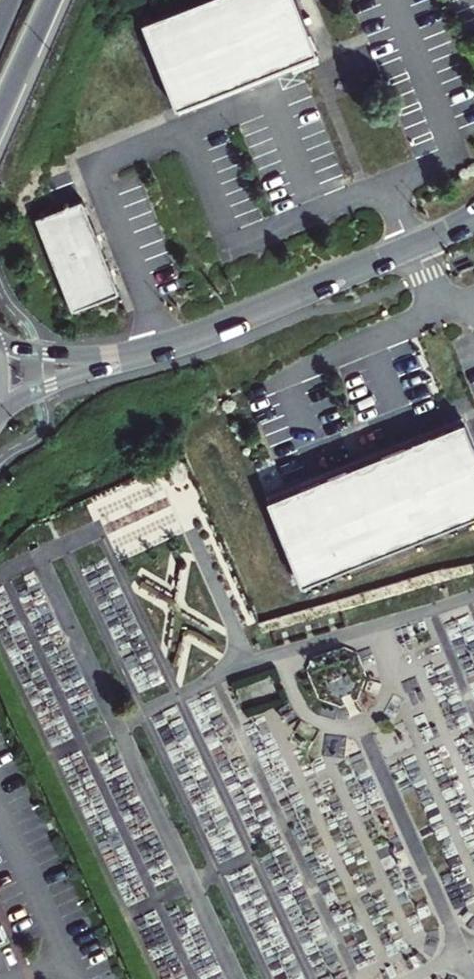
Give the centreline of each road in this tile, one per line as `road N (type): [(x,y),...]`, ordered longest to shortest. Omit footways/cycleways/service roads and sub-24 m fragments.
road 1 (residential): [(151,350),(473,217)]
road 2 (residential): [(0,411),(151,350)]
road 3 (residential): [(151,350),(60,356),(0,344)]
road 4 (trunk): [(0,112),(51,0)]

